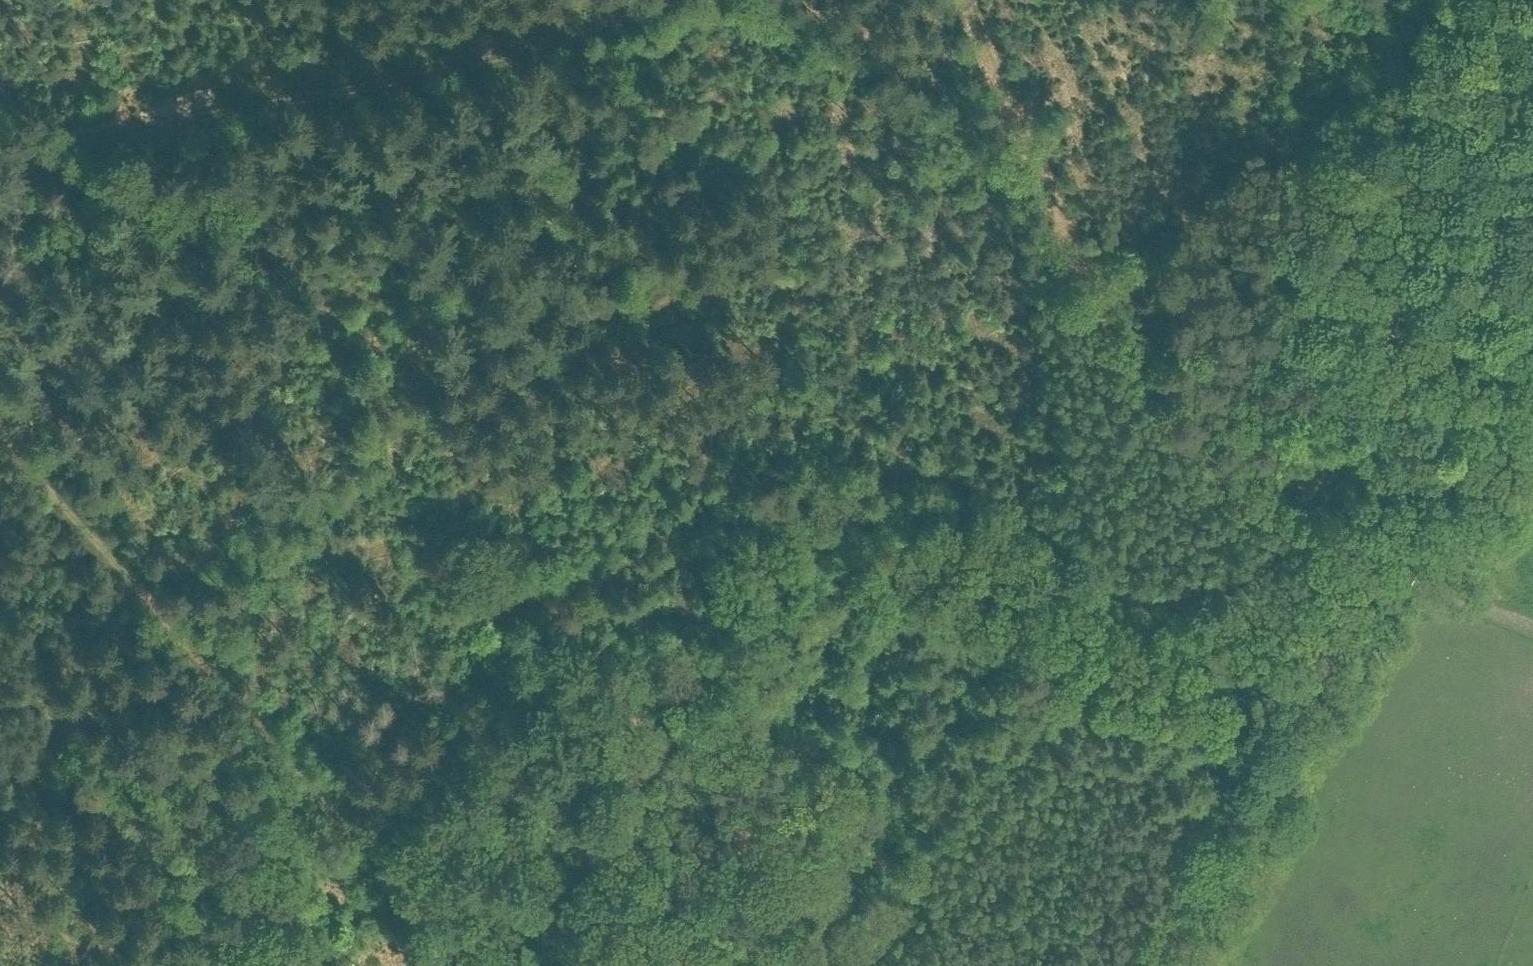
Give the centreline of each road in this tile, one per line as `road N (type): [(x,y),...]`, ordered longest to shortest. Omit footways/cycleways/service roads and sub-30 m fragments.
road 1 (track): [(476,965),(850,478),(900,467),(968,494),(1015,518),(1096,588),(1127,604),(1184,601),(1297,554)]
road 2 (track): [(1155,965),(1449,454)]
road 3 (track): [(1449,454),(1532,282)]
road 4 (track): [(1297,554),(1383,508),(1449,454)]

